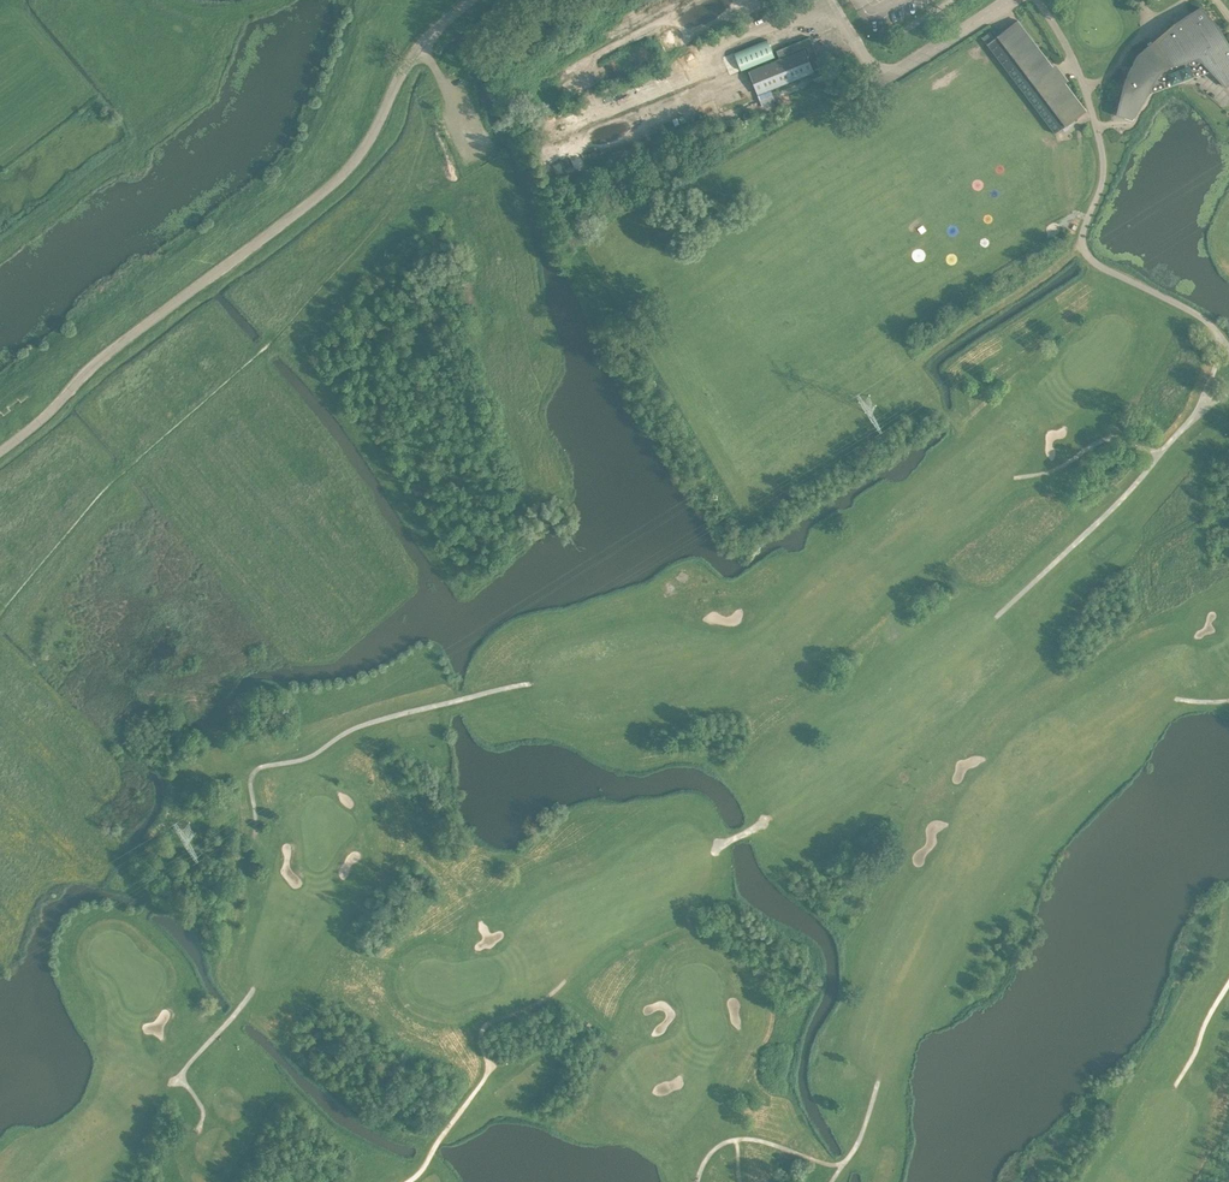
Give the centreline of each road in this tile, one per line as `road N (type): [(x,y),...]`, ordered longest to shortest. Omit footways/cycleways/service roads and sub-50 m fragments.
road 1 (unclassified): [(0,451),(128,337),(320,196),(373,132),(417,49),(472,0)]
road 2 (track): [(963,436),(923,385),(928,357),(1049,278),(1084,244)]

